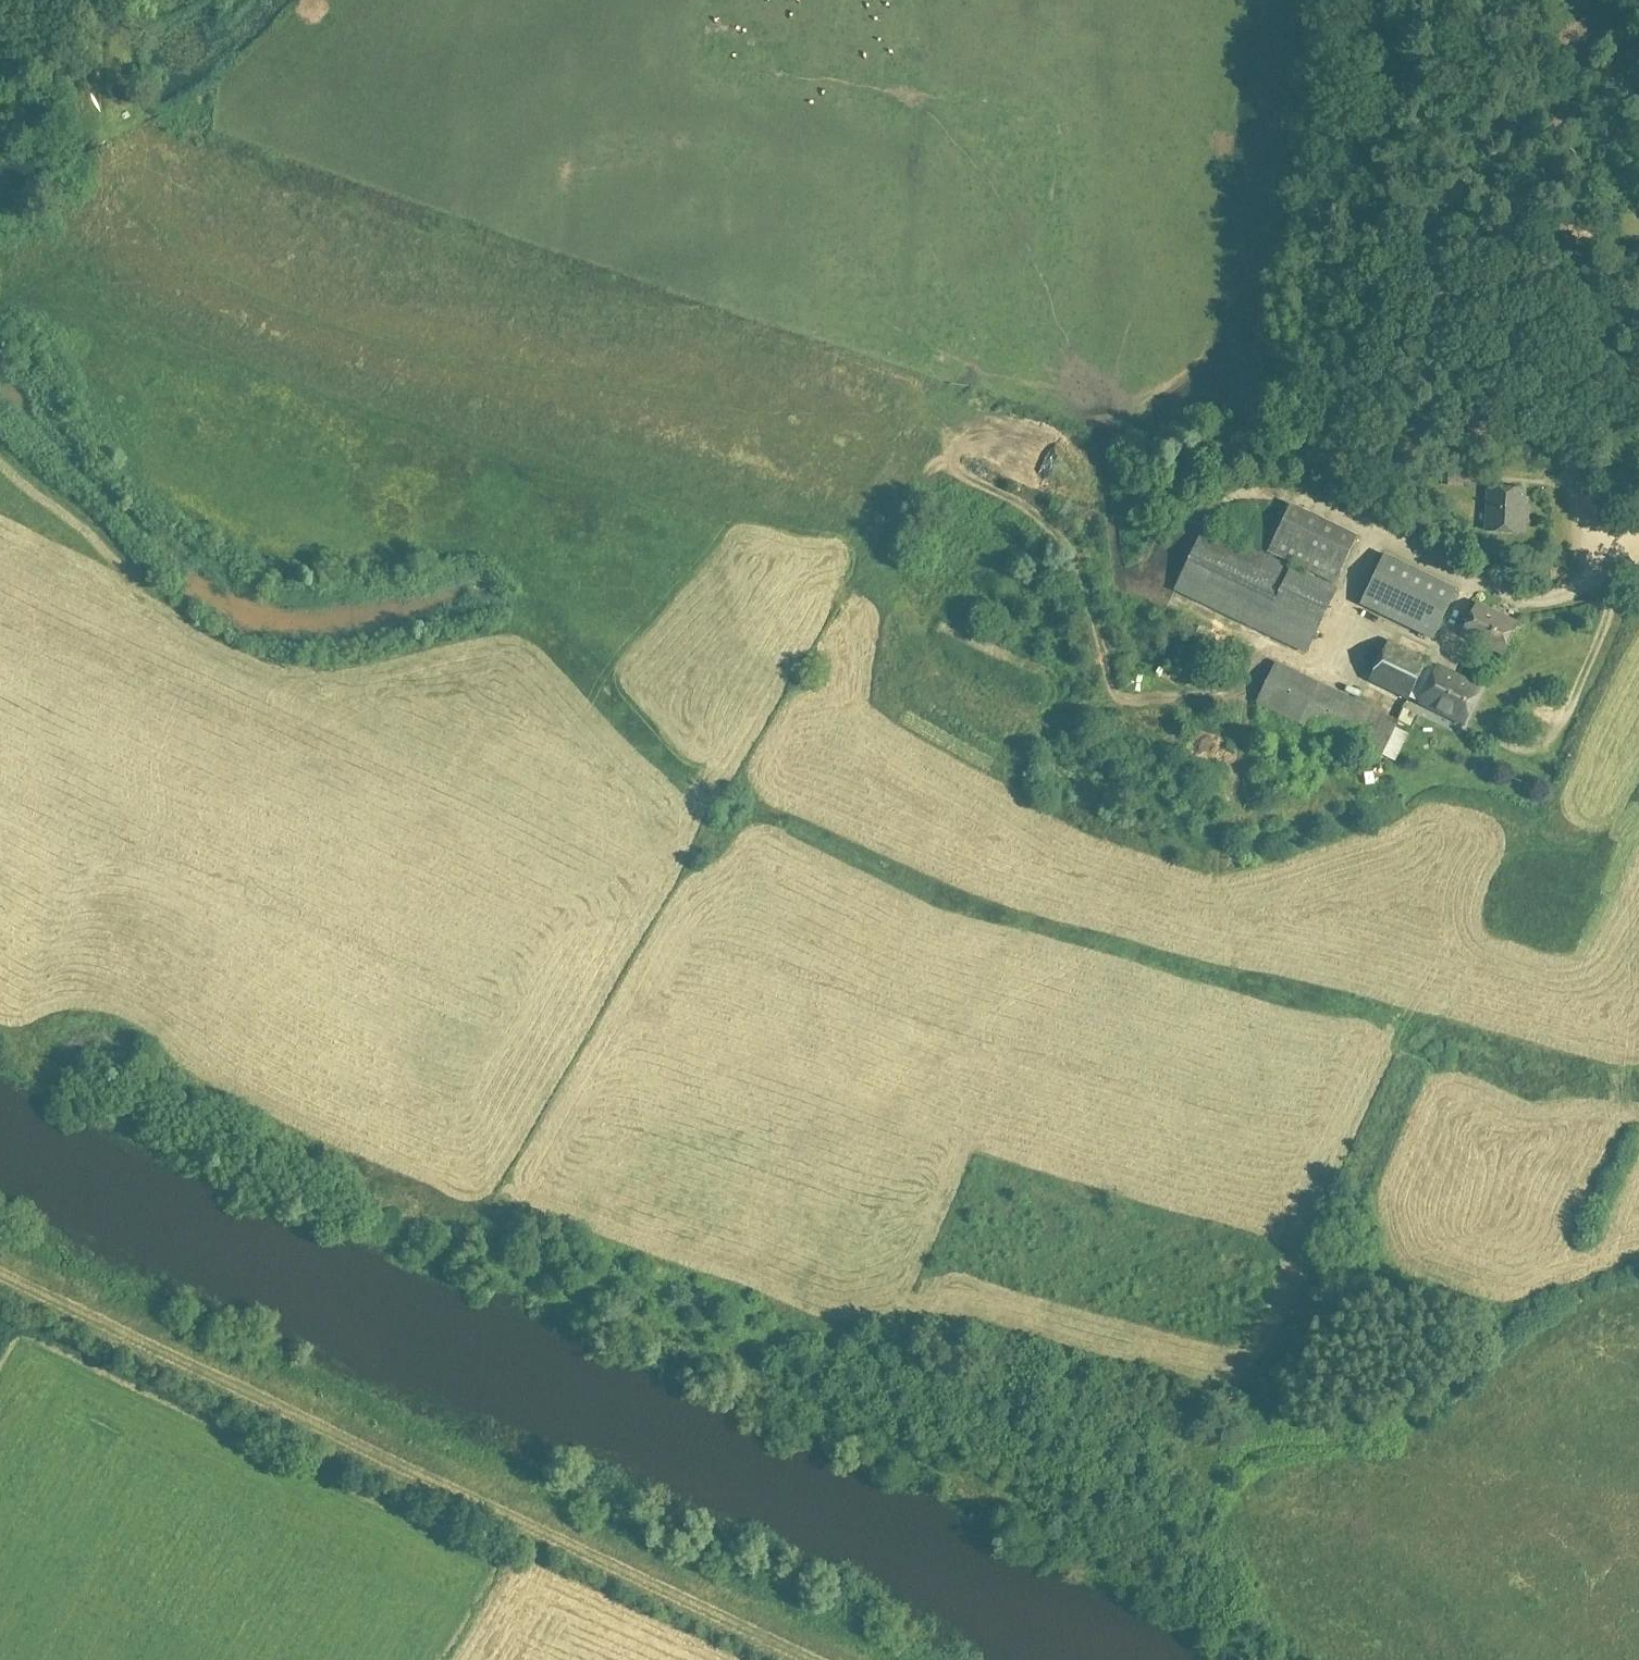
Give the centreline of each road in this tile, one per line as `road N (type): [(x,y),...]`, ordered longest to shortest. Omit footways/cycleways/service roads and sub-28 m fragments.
road 1 (track): [(1638,541),(1597,524),(1581,501),(1565,433),(1559,179),(1575,0)]

